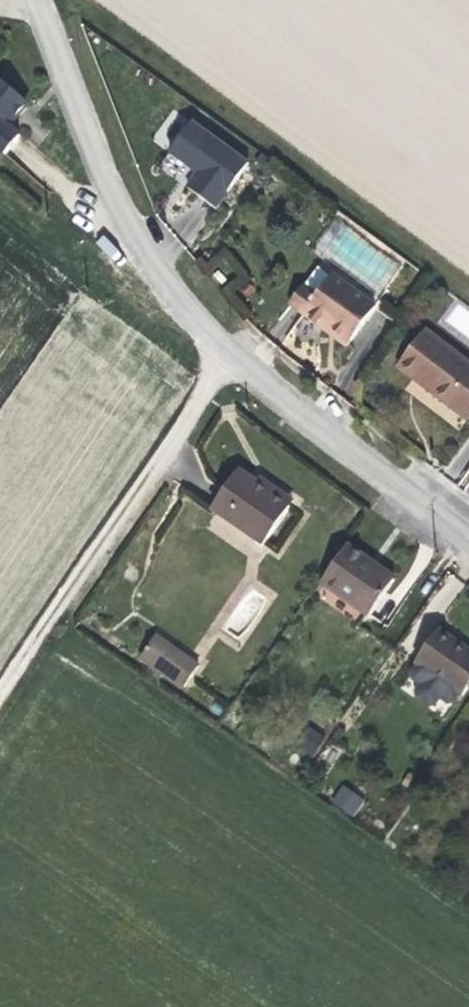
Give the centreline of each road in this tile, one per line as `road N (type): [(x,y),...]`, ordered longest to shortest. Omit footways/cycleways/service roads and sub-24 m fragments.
road 1 (residential): [(468,535),(222,352),(156,264),(94,149),(40,0)]
road 2 (track): [(222,352),(0,715)]

